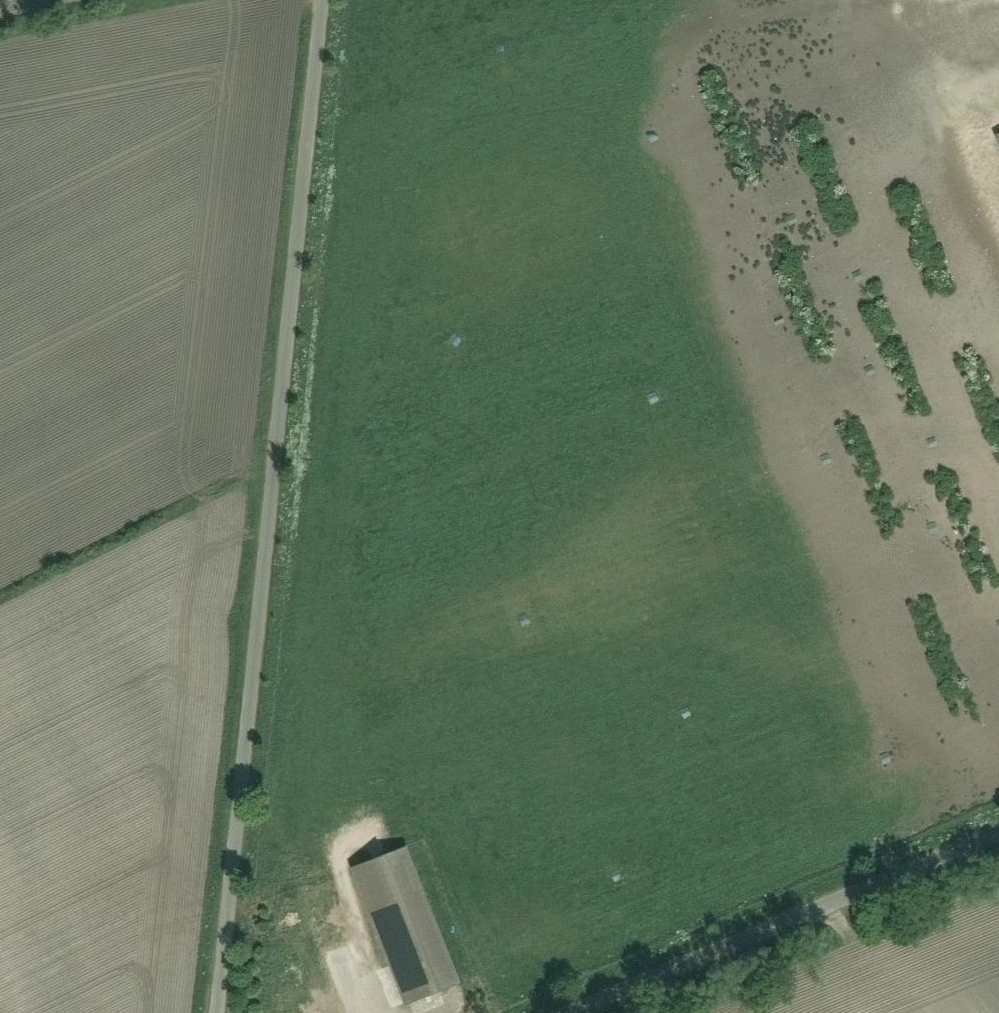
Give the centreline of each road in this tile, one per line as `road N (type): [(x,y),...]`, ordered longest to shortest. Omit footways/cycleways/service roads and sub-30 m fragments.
road 1 (residential): [(317,44),(219,1012)]
road 2 (residential): [(563,1012),(998,831)]

